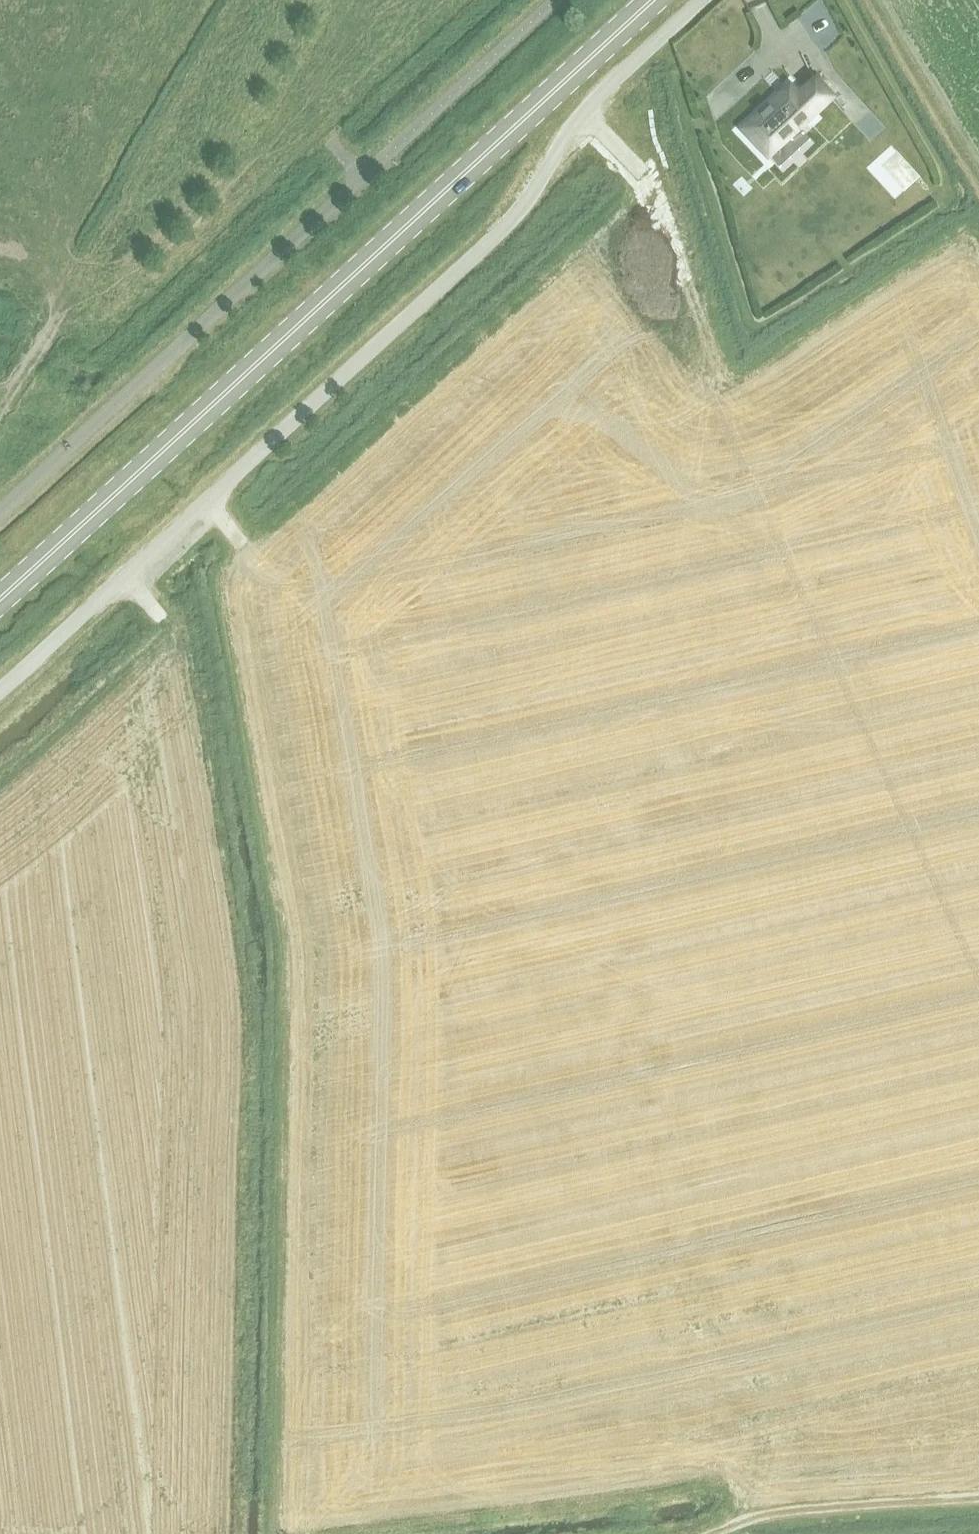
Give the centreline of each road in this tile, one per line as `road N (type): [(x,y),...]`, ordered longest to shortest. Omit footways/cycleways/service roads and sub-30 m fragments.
road 1 (unclassified): [(0,691),(520,214),(576,119),(703,0)]
road 2 (secondary): [(0,606),(662,0)]
road 3 (unclassified): [(0,515),(368,176)]
road 4 (track): [(0,411),(231,0)]

